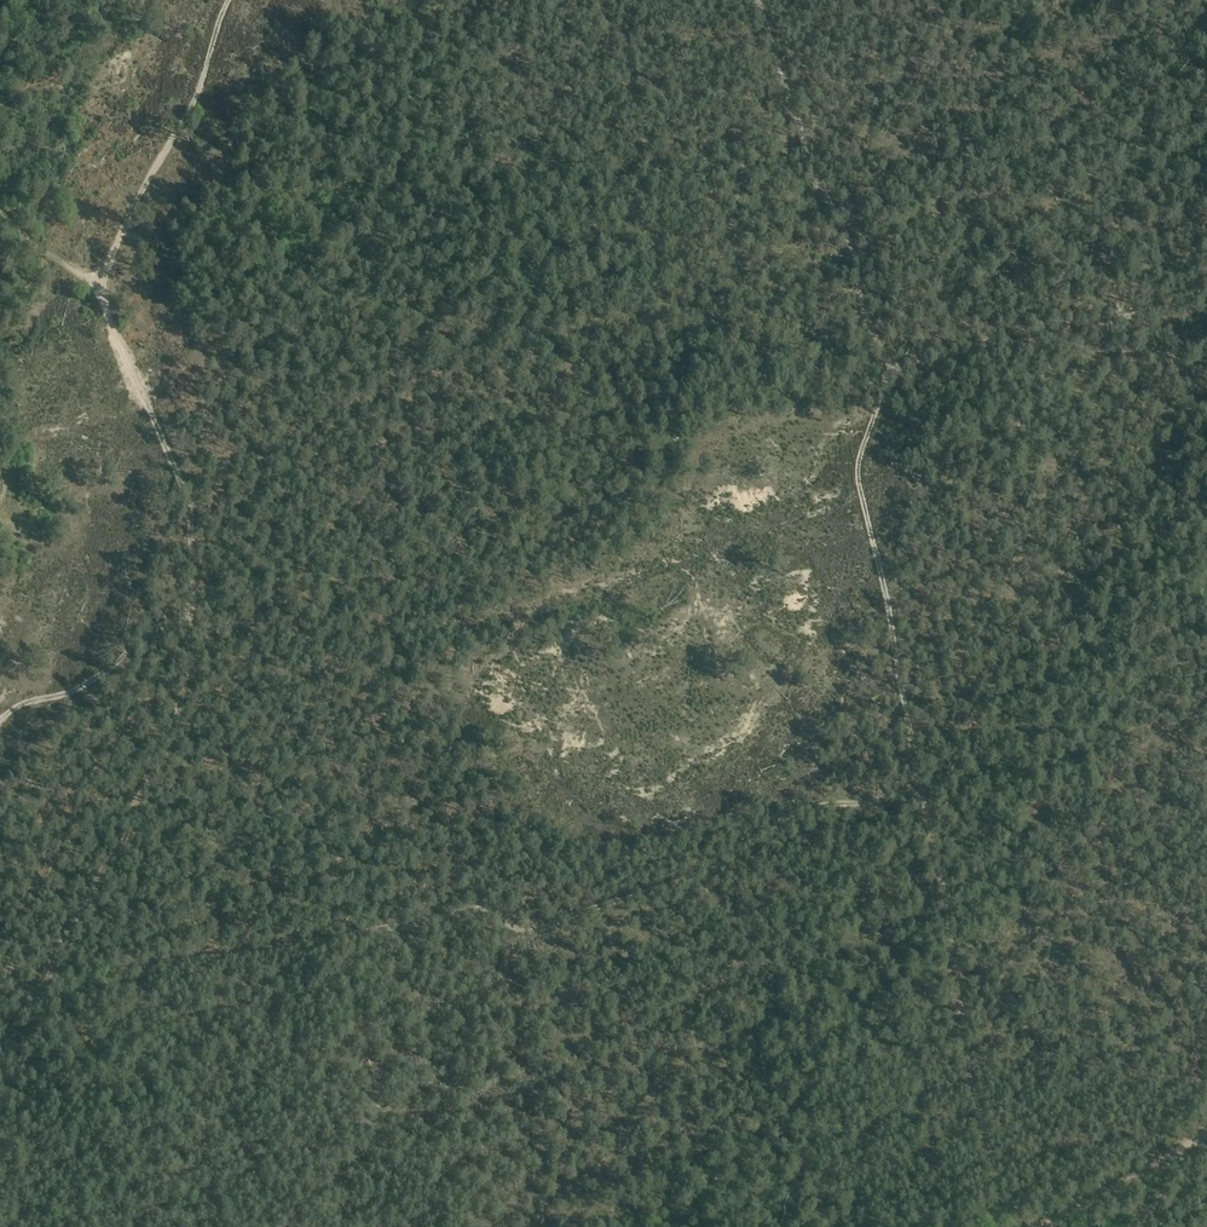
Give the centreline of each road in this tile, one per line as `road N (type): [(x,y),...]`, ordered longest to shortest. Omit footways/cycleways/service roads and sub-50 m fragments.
road 1 (track): [(756,0),(817,186),(852,249),(864,310),(888,358),(864,440),(860,491),(941,882),(973,1094),(996,1174),(998,1226)]
road 2 (track): [(0,1045),(132,828),(185,688),(186,498),(112,335),(103,276),(204,75),(231,0)]
road 3 (track): [(38,987),(473,911),(487,910),(517,930),(543,927),(722,866),(818,805),(919,790)]
road 4 (track): [(888,366),(980,342),(1088,331),(1206,292)]
road 5 (track): [(186,621),(160,625),(69,694),(26,702),(0,720)]
road 6 (track): [(1206,1138),(1055,1226)]
road 7 (track): [(102,299),(0,211)]

